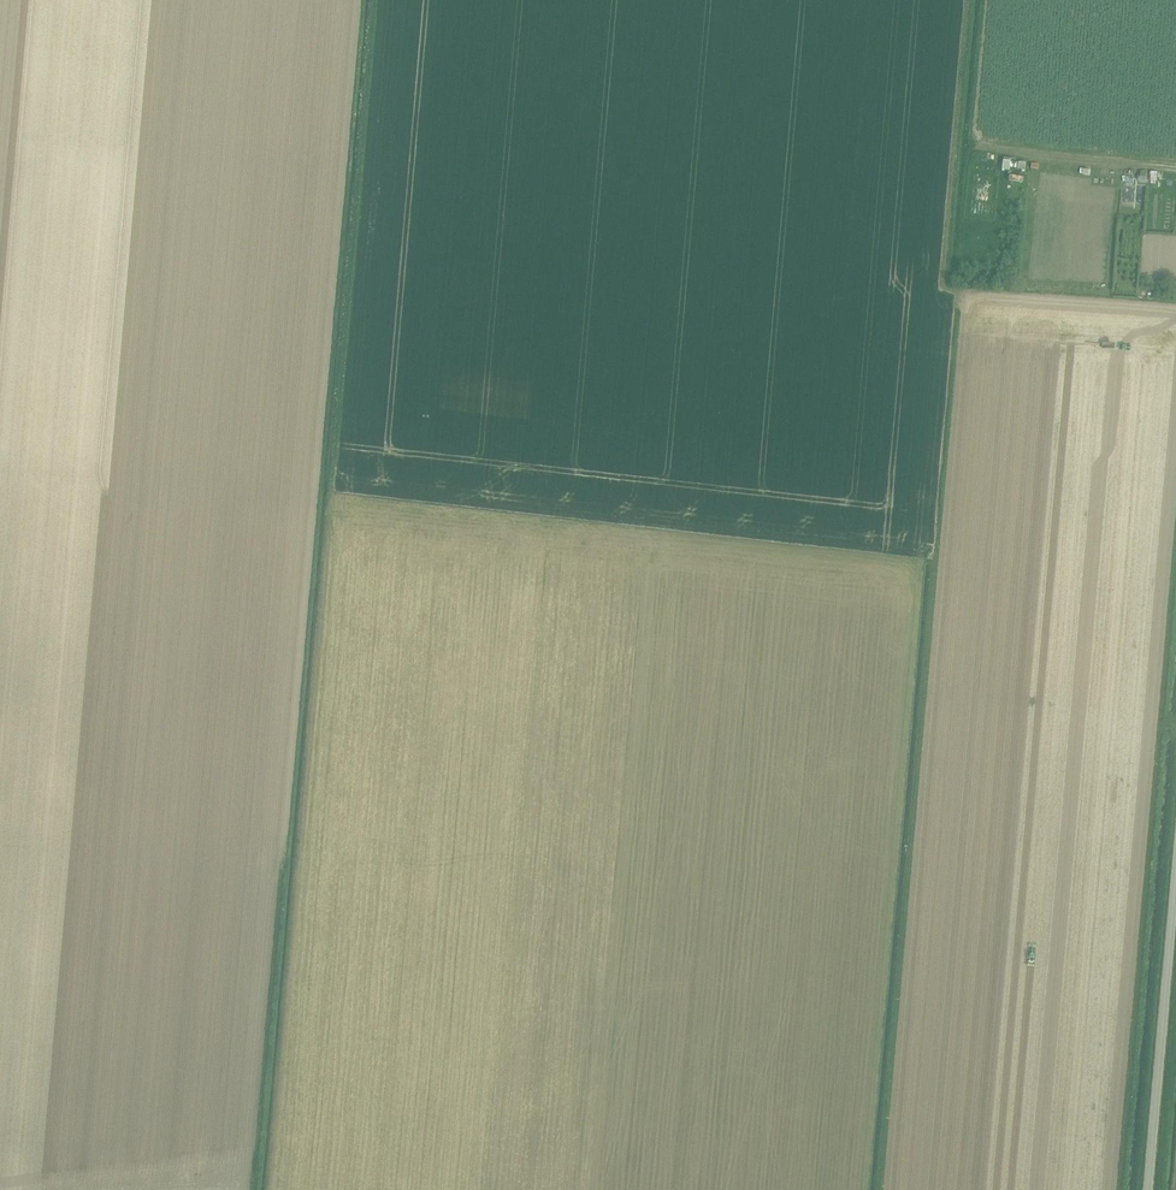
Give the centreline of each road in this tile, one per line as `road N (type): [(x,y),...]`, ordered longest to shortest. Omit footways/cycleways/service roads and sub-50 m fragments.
road 1 (unclassified): [(1148,1189),(1175,872)]

